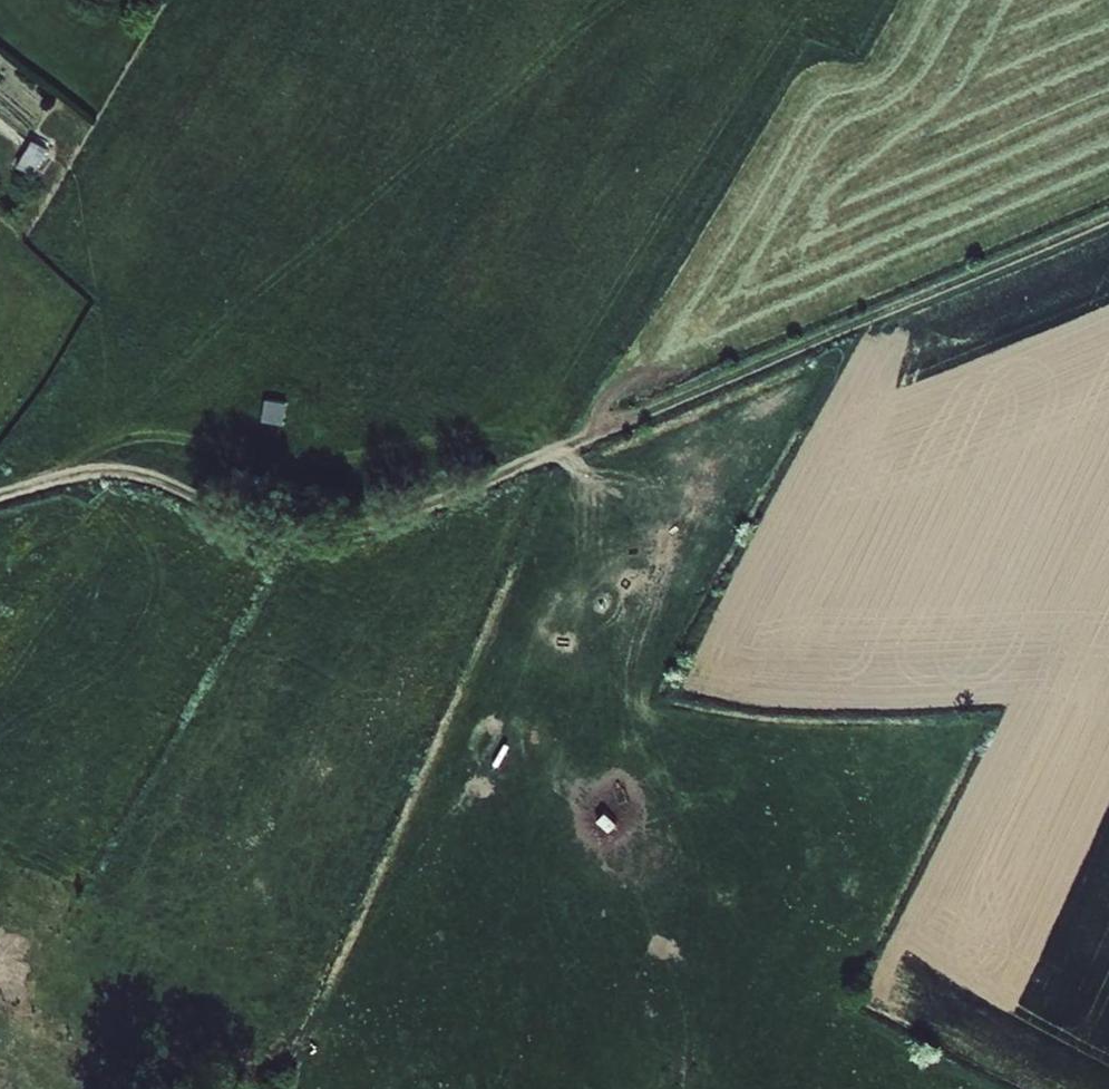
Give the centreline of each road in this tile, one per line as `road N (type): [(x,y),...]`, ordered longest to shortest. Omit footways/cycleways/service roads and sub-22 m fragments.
road 1 (track): [(1108,226),(355,538),(268,535),(127,477),(0,499)]

